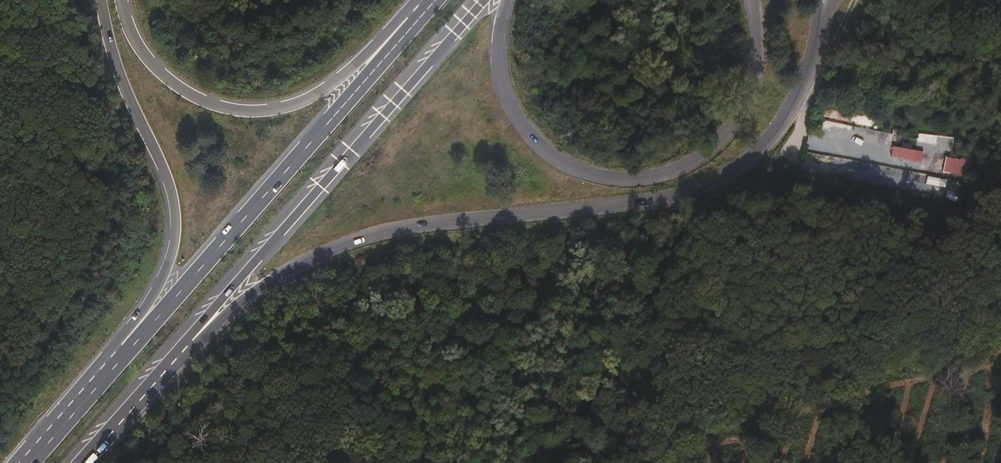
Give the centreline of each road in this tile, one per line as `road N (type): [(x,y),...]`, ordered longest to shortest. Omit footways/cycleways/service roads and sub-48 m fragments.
road 1 (trunk): [(193,339),(373,237),(681,199),(716,186),(778,132),(809,69),(822,14)]
road 2 (trunk): [(752,0),(761,46),(756,82),(730,137),(671,177),(626,183),(588,176),(553,153),(525,122),(509,89),(507,55),(517,0)]
road 3 (trunk): [(420,17),(103,382)]
road 4 (trunk): [(193,339),(382,108),(484,0)]
road 5 (trunk): [(100,0),(162,161),(174,224),(157,285),(103,382)]
road 6 (trunk): [(420,17),(317,96),(262,113),(205,102),(160,73),(135,43),(122,0)]
road 7 (trunk): [(86,462),(193,339)]

